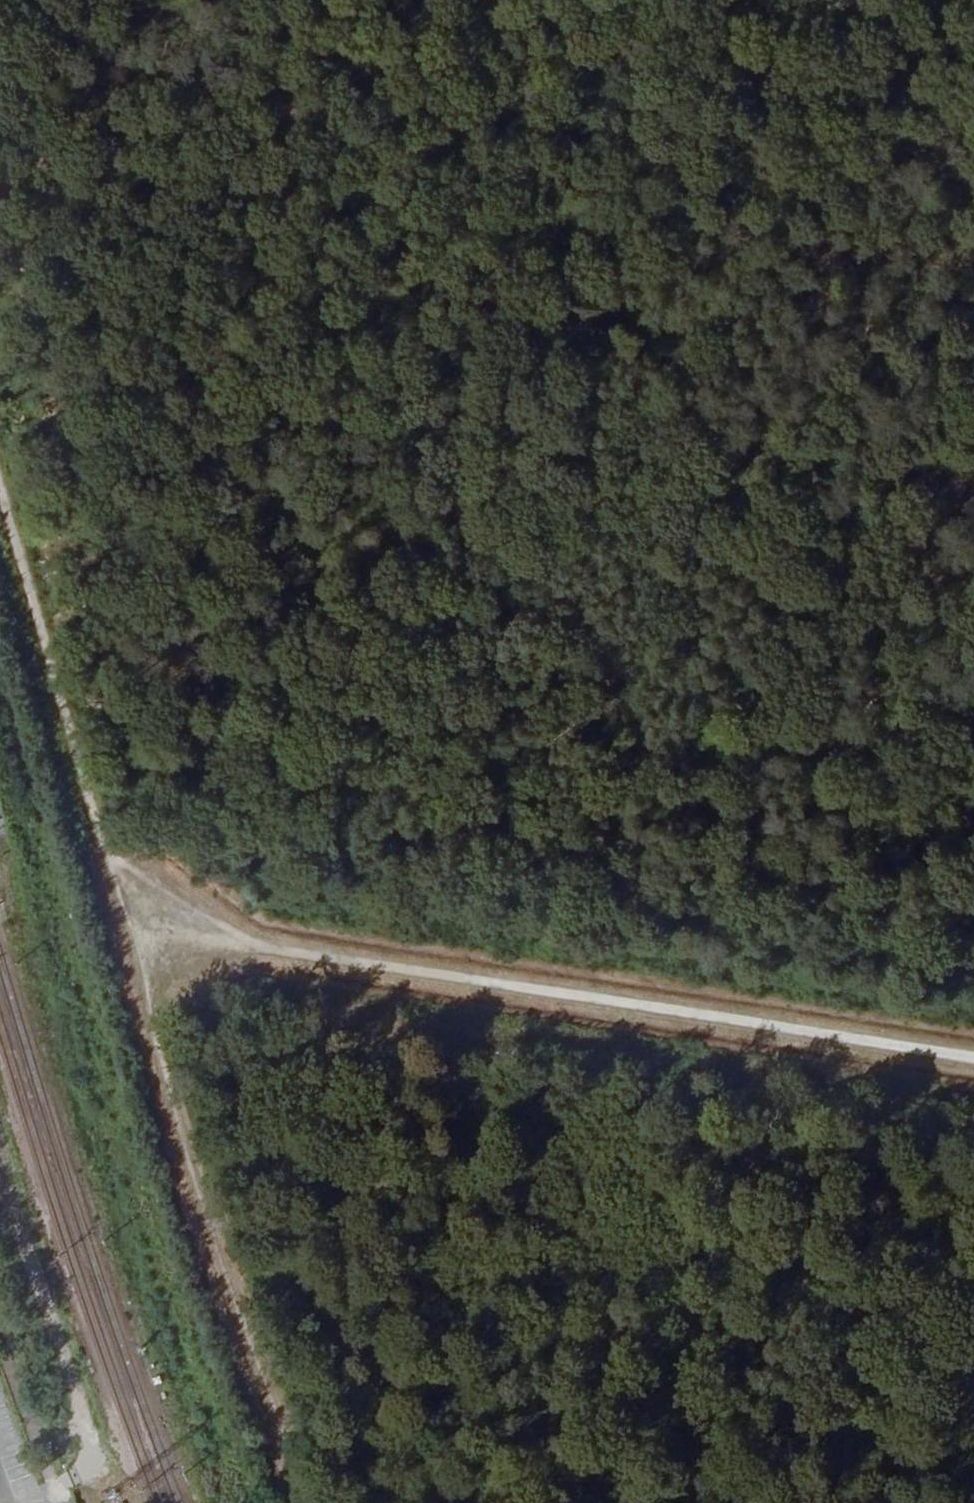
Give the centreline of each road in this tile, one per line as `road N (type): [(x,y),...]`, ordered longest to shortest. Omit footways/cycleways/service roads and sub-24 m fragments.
road 1 (track): [(126,914),(973,1062)]
road 2 (track): [(0,497),(126,914)]

